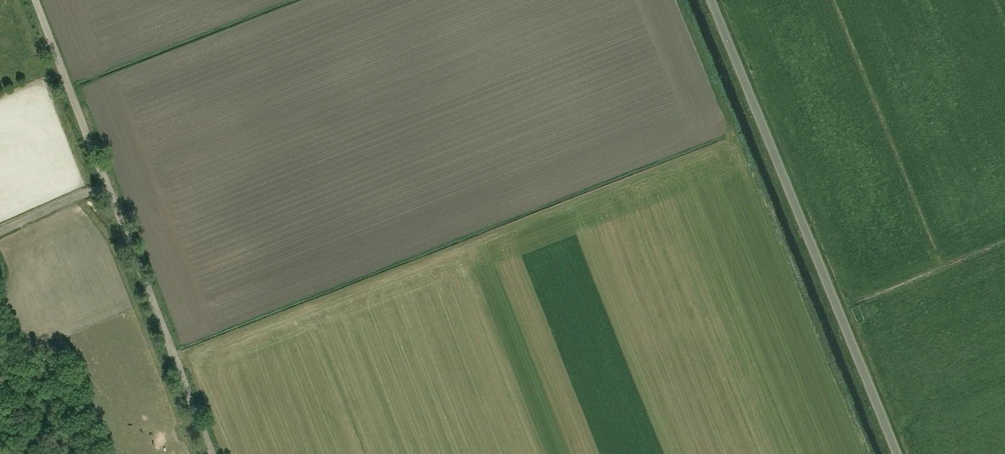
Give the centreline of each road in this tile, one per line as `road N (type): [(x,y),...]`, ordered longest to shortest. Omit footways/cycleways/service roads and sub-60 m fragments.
road 1 (unclassified): [(897,453),(712,0)]
road 2 (track): [(37,0),(213,453)]

